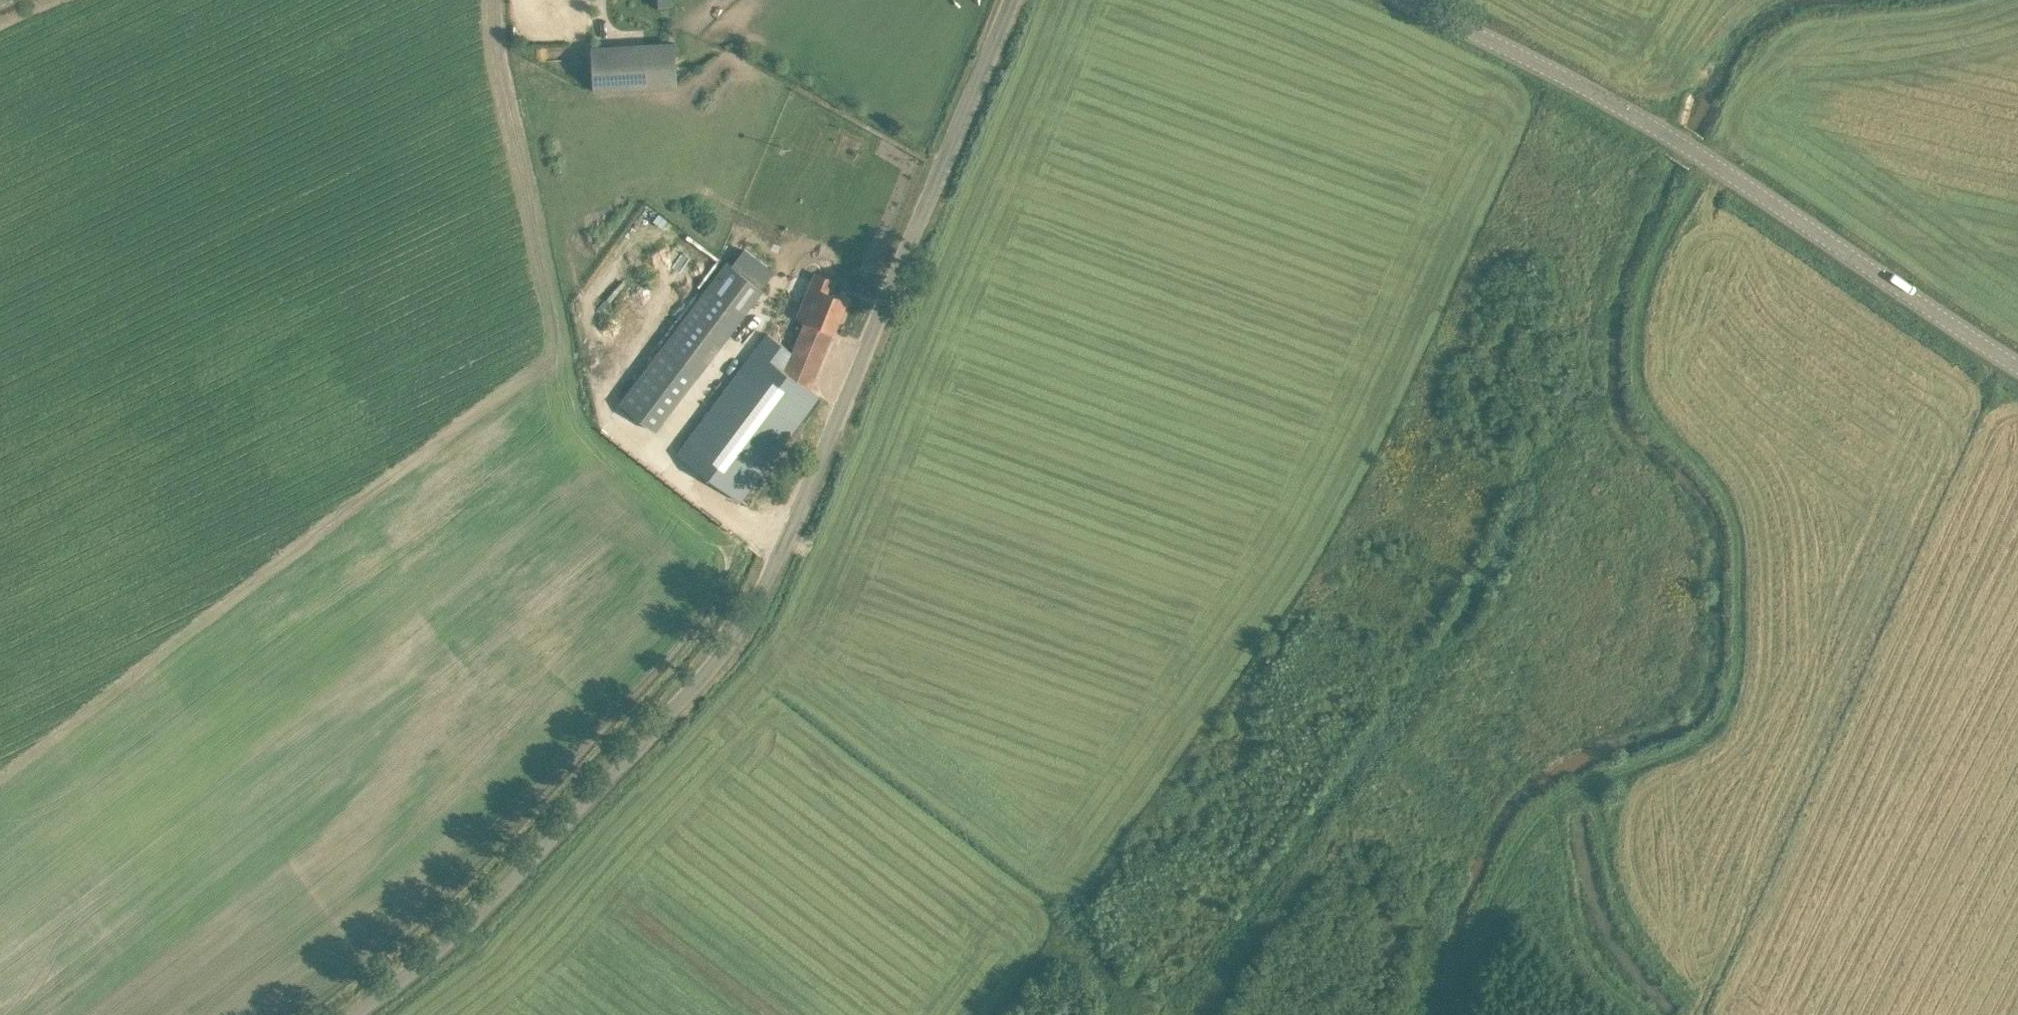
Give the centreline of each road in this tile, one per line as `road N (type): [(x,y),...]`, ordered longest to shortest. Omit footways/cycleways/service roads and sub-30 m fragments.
road 1 (unclassified): [(352,1014),(467,924),(696,685),(756,603),(1012,0)]
road 2 (track): [(1460,1014),(1478,927),(1529,819),(1561,794),(1697,742),(1734,690),(1736,530),(1726,498),(1649,421),(1633,337),(1641,289),(1708,160)]
road 3 (tertiary): [(2017,365),(1690,148),(1514,51),(1401,0)]
road 4 (track): [(1995,0),(1950,15),(1828,23),(1771,42),(1698,154)]

